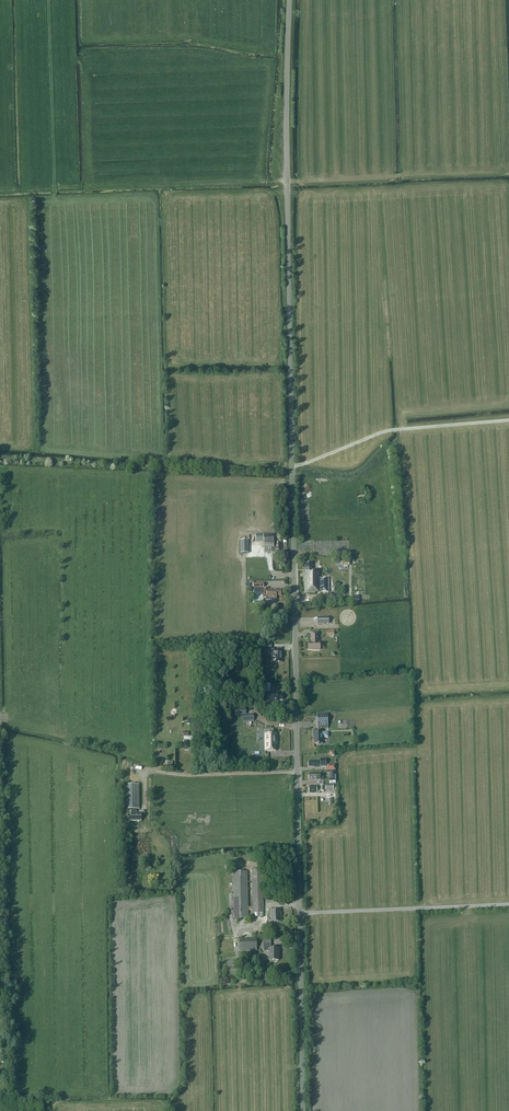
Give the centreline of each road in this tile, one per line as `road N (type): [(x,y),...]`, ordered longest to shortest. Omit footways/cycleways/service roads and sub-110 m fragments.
road 1 (tertiary): [(302,1110),(293,0)]
road 2 (track): [(297,772),(144,770)]

